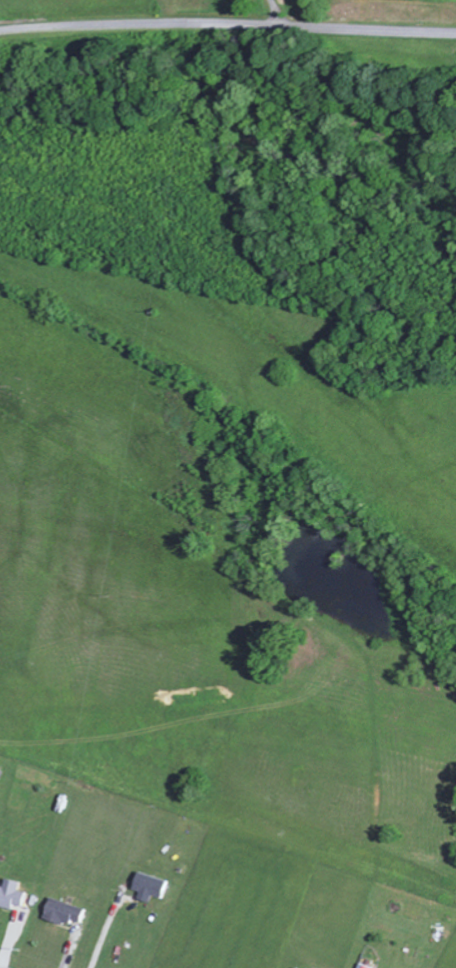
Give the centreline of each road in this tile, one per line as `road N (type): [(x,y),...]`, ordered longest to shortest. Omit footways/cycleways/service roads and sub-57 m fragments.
road 1 (residential): [(153,23),(455,33)]
road 2 (residential): [(0,32),(153,23)]

